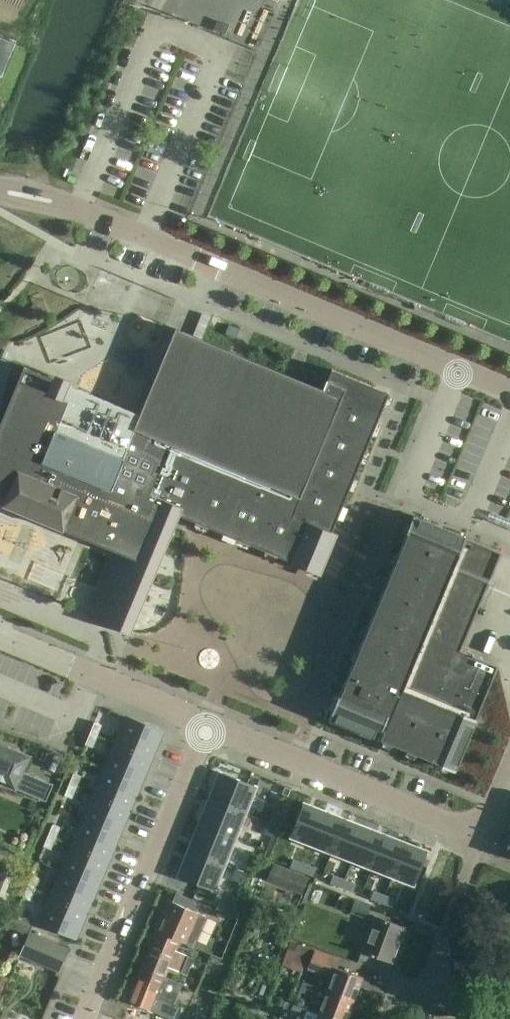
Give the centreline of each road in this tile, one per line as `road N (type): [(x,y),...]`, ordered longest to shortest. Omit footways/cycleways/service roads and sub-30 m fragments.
road 1 (residential): [(509,390),(71,206),(0,192)]
road 2 (residential): [(85,1018),(208,725)]
road 3 (residential): [(482,837),(208,725)]
road 4 (residential): [(208,725),(0,638)]
road 5 (residential): [(476,854),(443,938),(436,983),(400,993),(384,1018)]

